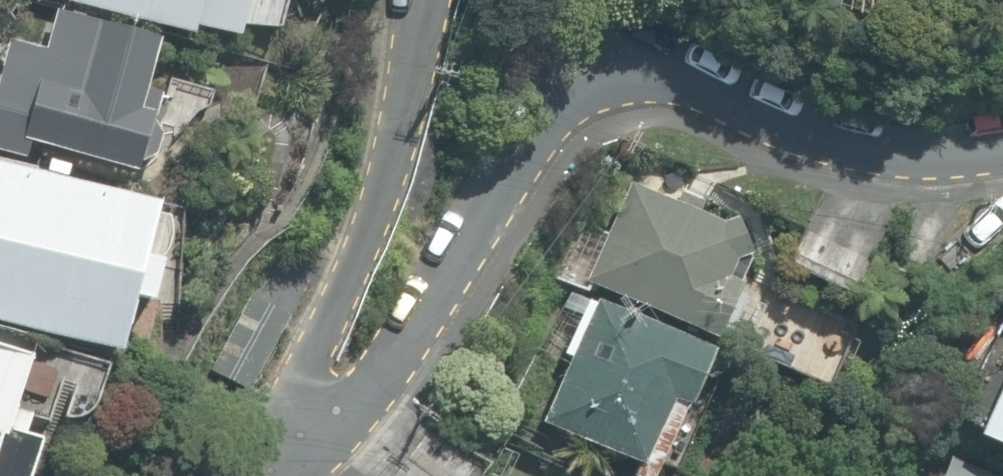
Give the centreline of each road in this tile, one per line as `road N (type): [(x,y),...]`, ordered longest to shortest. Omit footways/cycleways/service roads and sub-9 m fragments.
road 1 (residential): [(1002,151),(850,140),(718,82),(659,74),(569,92),(549,111),(425,315),(328,437)]
road 2 (residential): [(424,0),(394,140),(311,364),(308,400),(328,437)]

